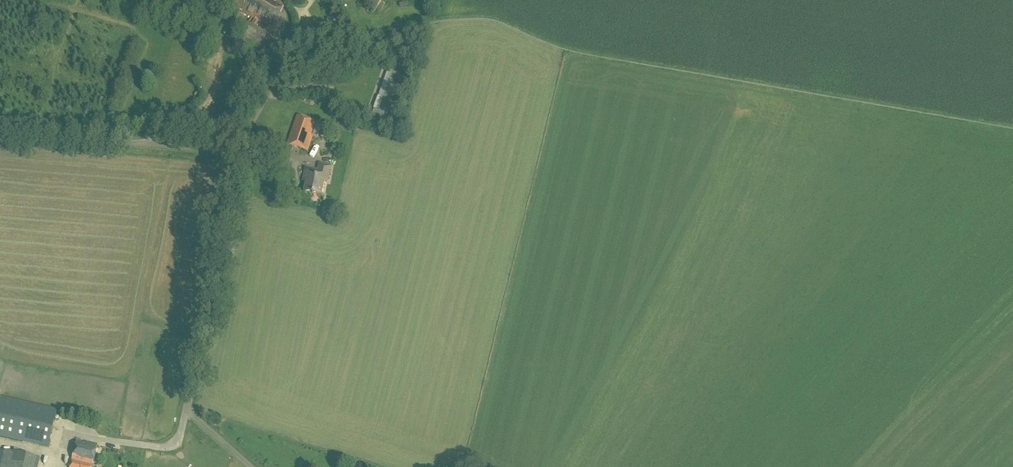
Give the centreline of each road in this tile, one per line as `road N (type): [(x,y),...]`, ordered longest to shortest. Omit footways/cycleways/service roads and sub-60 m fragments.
road 1 (unclassified): [(249,466),(190,403),(229,166),(222,153)]
road 2 (unclassified): [(222,153),(0,131)]
road 3 (residential): [(157,0),(166,16),(251,57),(276,80)]

